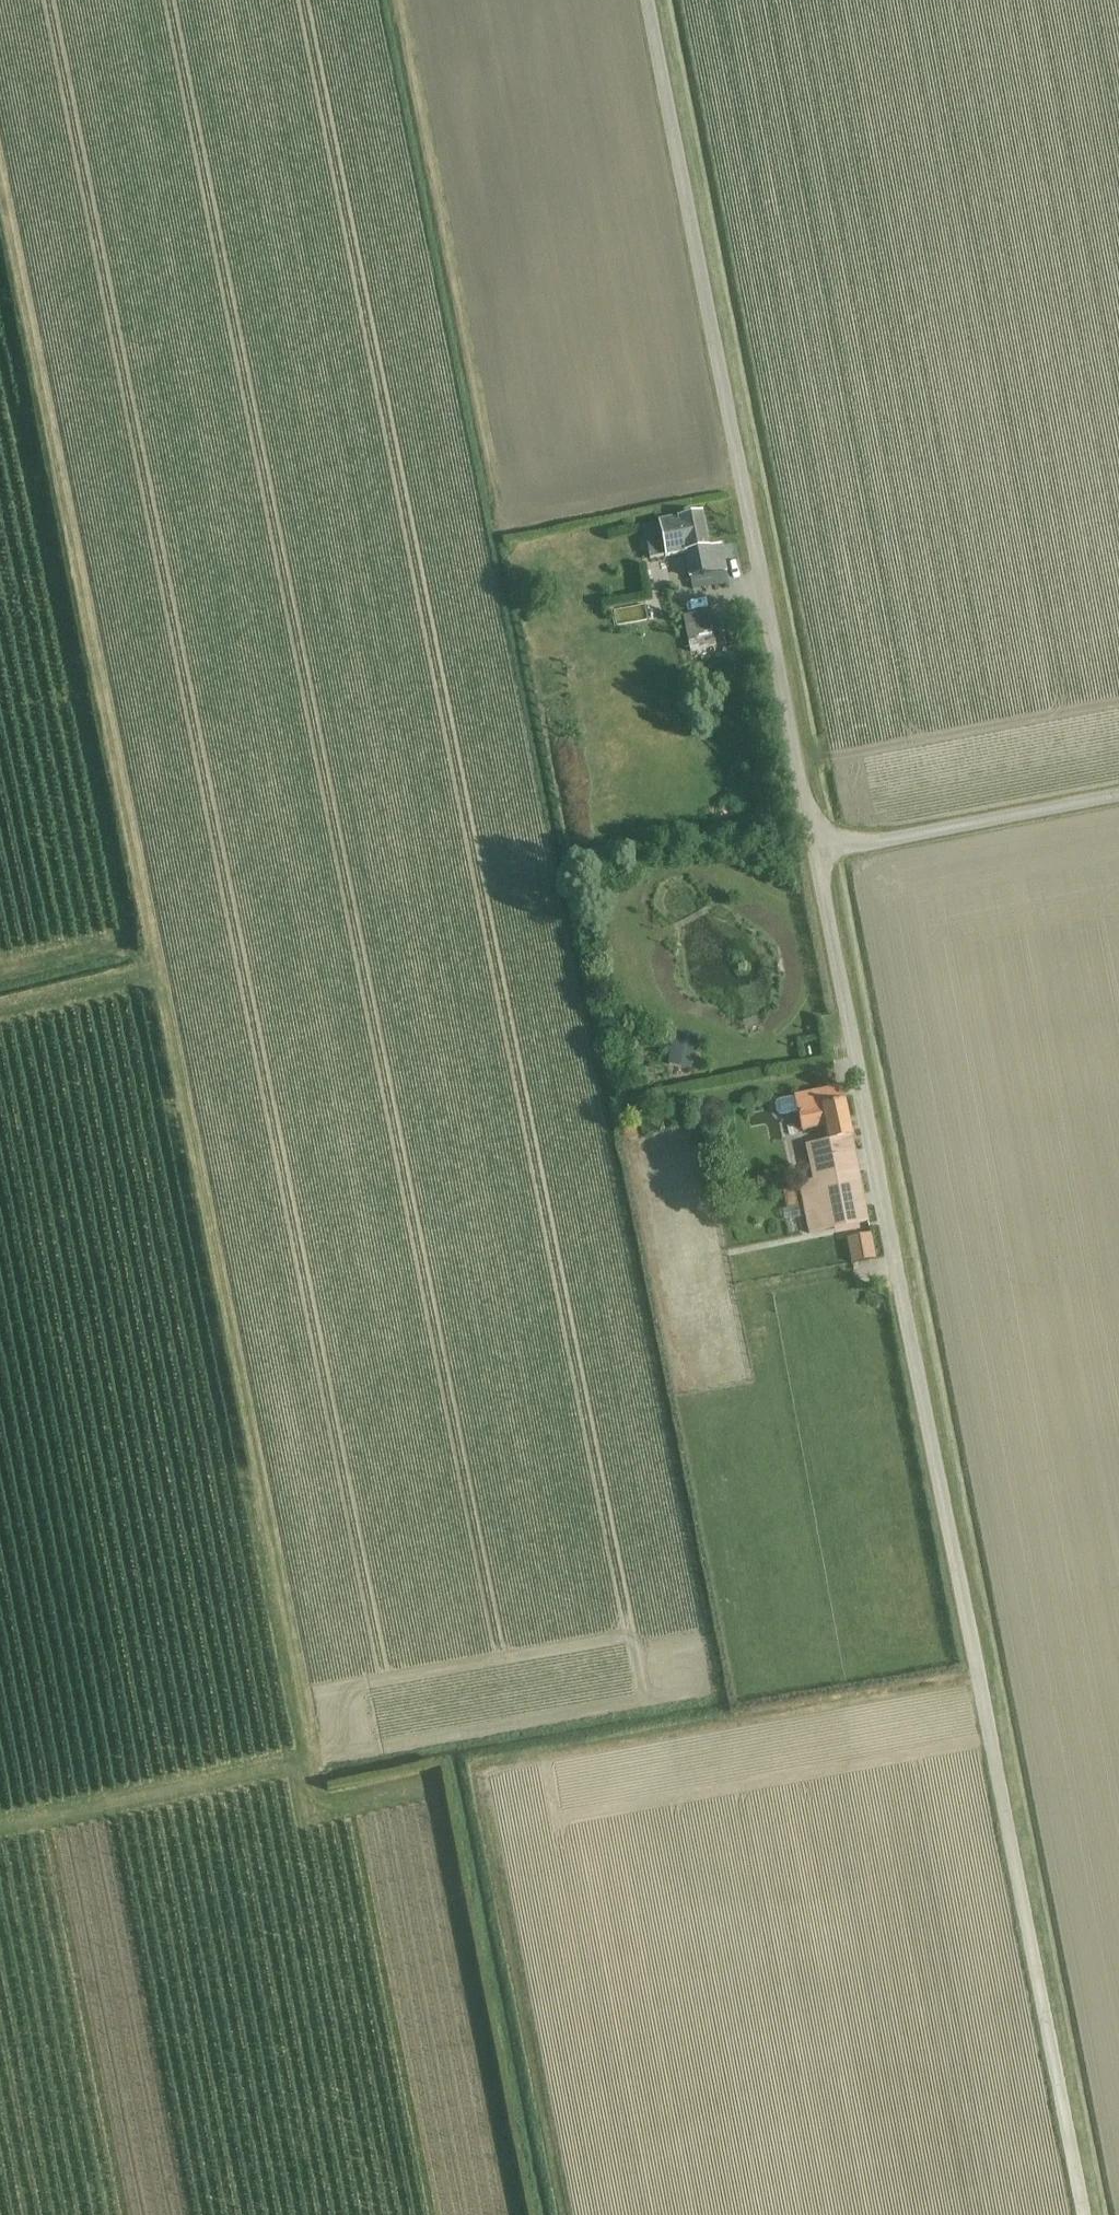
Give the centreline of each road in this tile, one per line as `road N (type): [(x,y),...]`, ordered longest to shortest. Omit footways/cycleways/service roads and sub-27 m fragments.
road 1 (unclassified): [(1084,2214),(647,0)]

